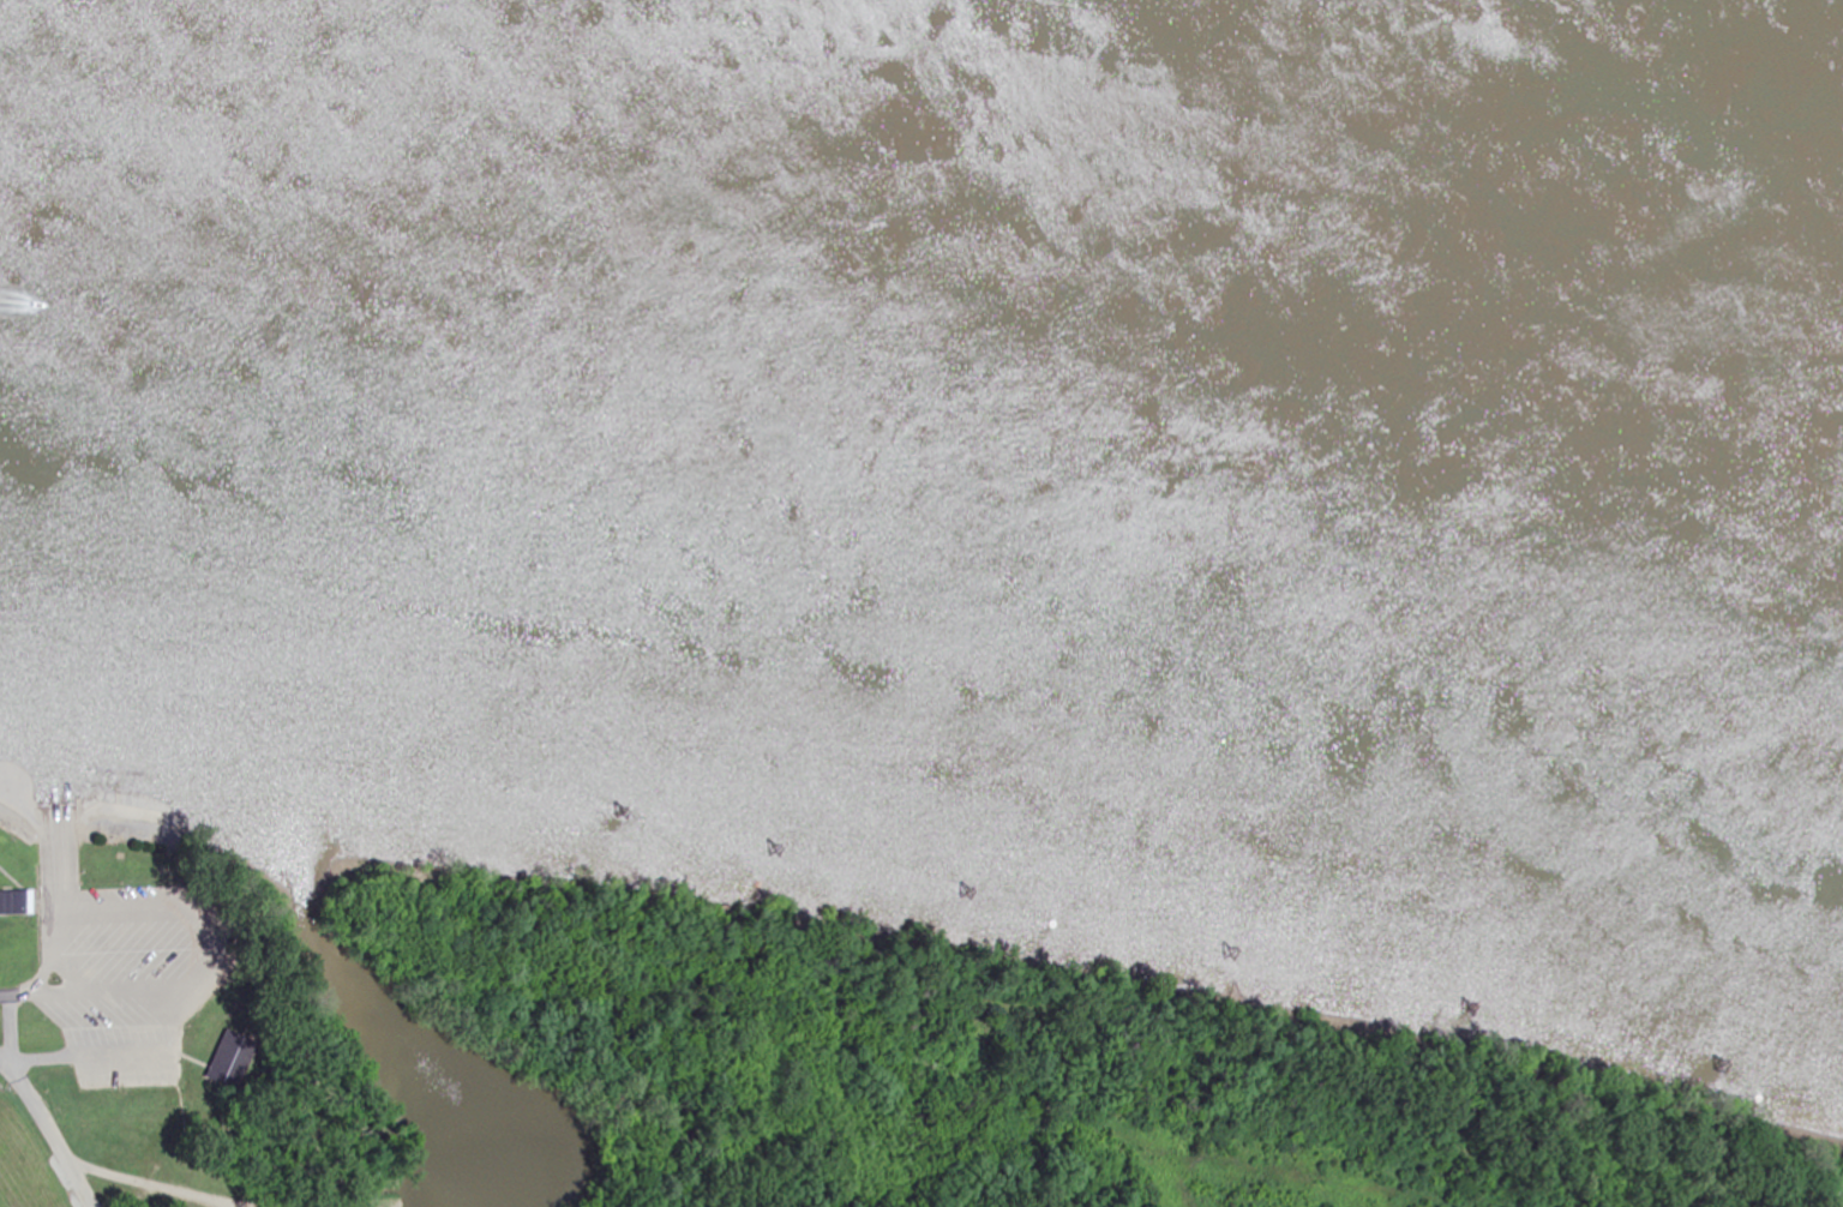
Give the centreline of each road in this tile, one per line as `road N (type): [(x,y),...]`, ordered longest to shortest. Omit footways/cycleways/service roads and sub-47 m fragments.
road 1 (residential): [(64,1160),(251,1206)]
road 2 (residential): [(89,1206),(0,1064)]

